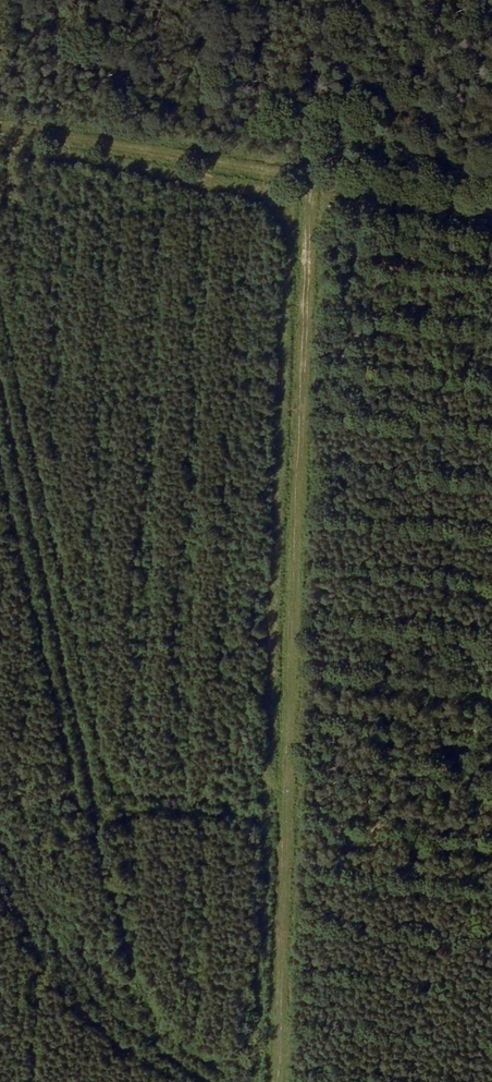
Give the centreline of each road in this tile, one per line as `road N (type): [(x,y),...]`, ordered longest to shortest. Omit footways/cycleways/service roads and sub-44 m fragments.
road 1 (track): [(311,178),(305,574),(278,1081)]
road 2 (track): [(0,125),(491,207)]
road 3 (track): [(212,1081),(95,1000),(0,841)]
road 4 (track): [(0,832),(78,812),(291,818)]

